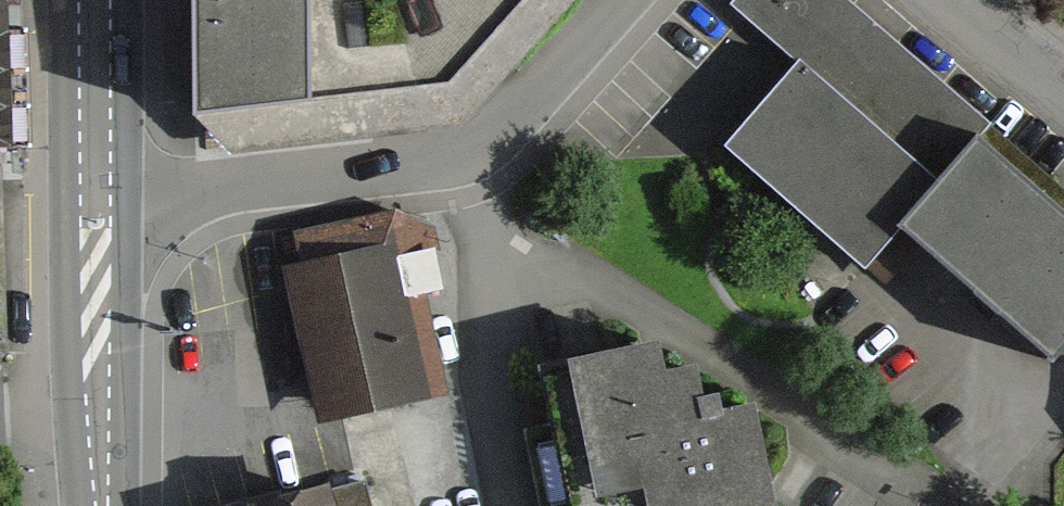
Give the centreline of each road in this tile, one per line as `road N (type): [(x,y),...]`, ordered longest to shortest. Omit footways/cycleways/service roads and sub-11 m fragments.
road 1 (residential): [(904,479),(481,229)]
road 2 (residential): [(97,187),(205,185),(468,156)]
road 3 (secondary): [(102,505),(97,187)]
road 4 (residential): [(517,505),(483,368),(491,283),(481,229)]
road 5 (residential): [(468,156),(525,107),(623,0)]
road 6 (secondary): [(97,187),(96,0)]
road 7 (residential): [(1063,92),(959,0)]

